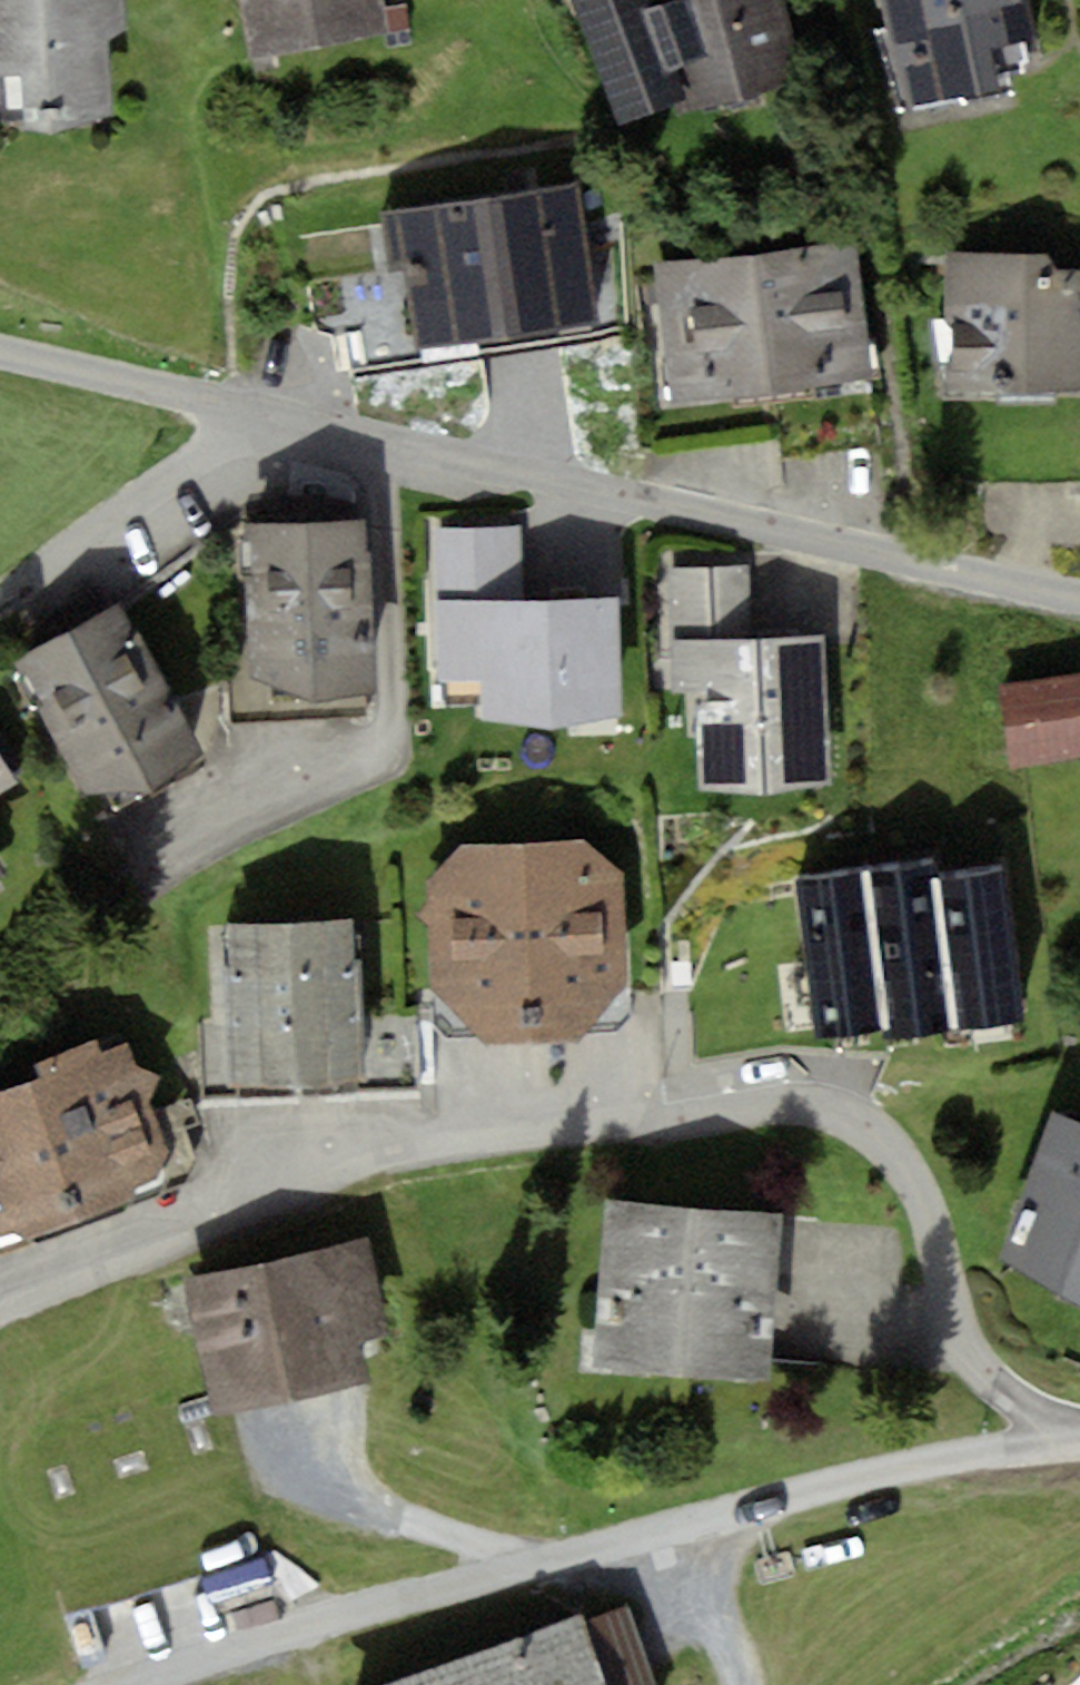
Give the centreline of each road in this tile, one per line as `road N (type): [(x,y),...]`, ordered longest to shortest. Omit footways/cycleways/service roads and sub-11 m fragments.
road 1 (residential): [(0,1286),(323,1163),(401,1141),(779,1105),(831,1111),(872,1126),(921,1196),(977,1368),(1001,1391),(1079,1435)]
road 2 (residential): [(139,1684),(406,1597),(907,1468),(1079,1439)]
road 3 (residential): [(269,421),(739,513),(1079,593)]
road 4 (residential): [(0,610),(269,421)]
road 5 (residential): [(0,350),(269,421)]

